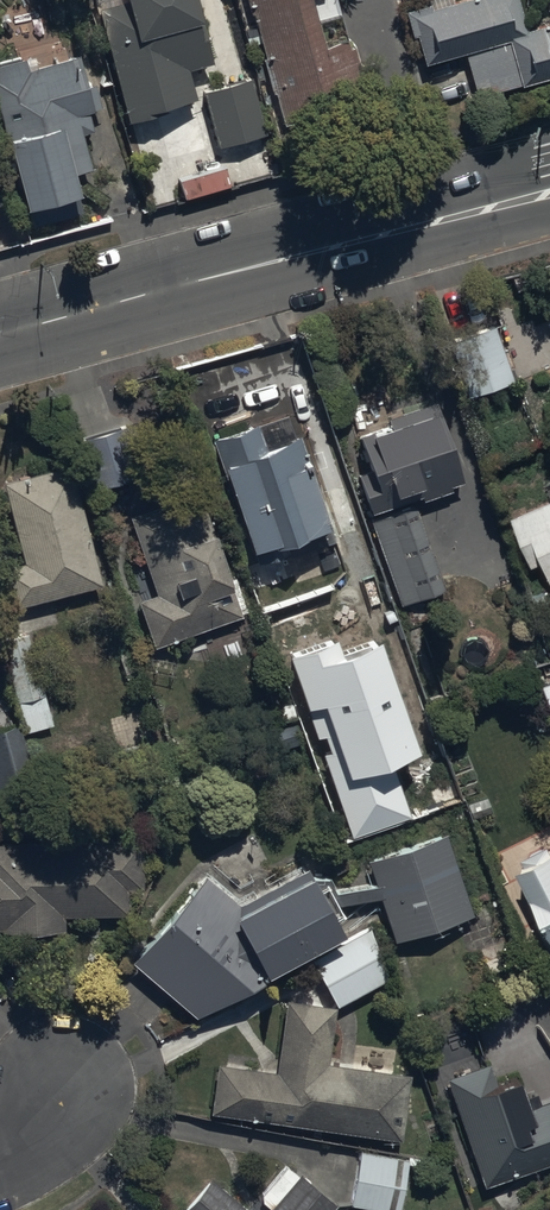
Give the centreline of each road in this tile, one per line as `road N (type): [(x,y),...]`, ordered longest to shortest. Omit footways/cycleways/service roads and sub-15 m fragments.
road 1 (tertiary): [(0,338),(549,185)]

